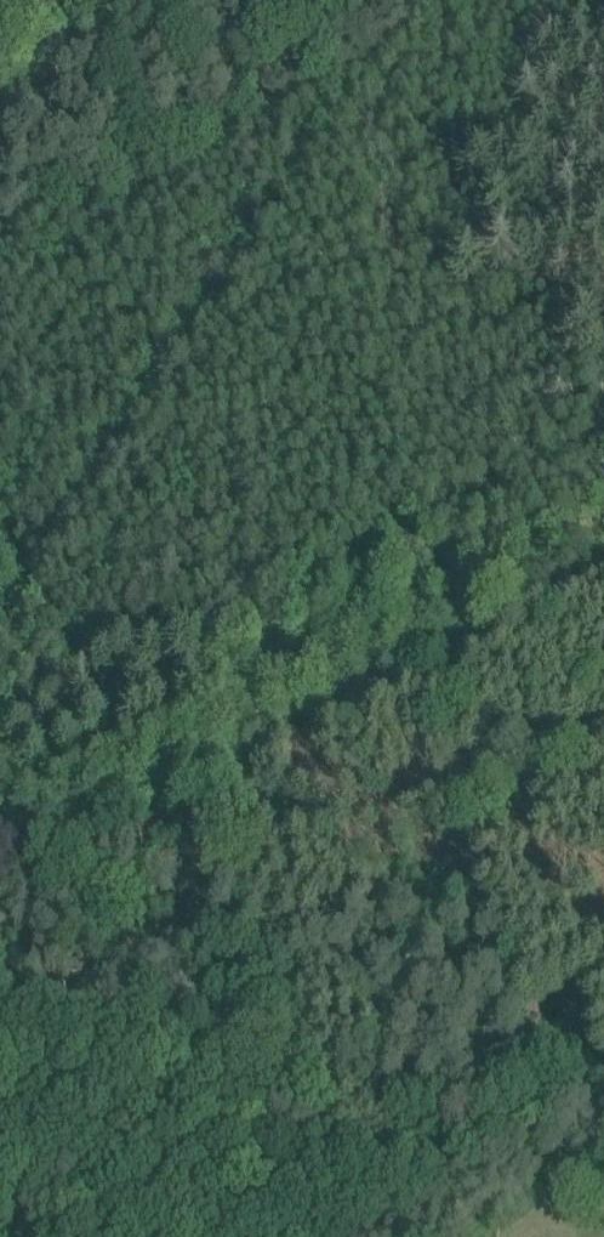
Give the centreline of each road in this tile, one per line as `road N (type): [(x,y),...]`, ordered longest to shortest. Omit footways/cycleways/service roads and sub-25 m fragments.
road 1 (track): [(0,840),(603,520)]
road 2 (track): [(0,168),(63,164),(117,141),(243,51),(339,0)]

